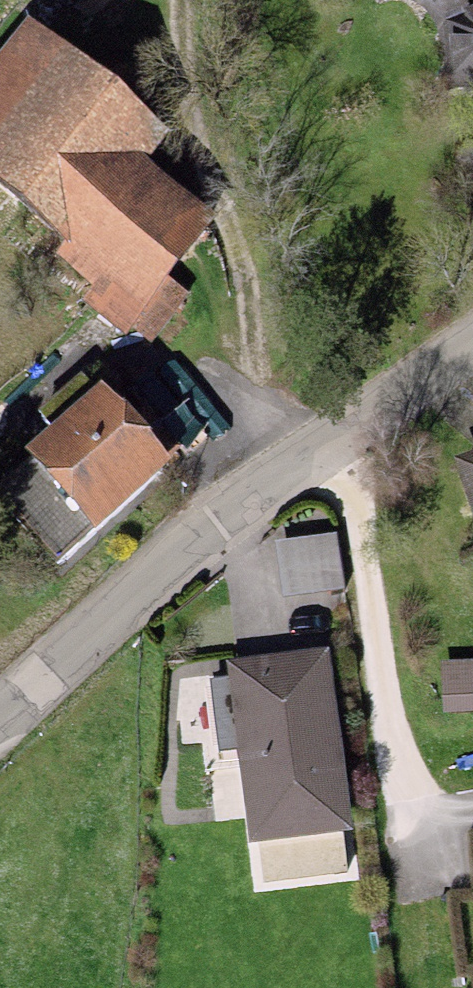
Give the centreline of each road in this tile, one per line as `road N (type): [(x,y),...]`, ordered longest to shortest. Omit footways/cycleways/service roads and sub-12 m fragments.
road 1 (residential): [(472,345),(258,496),(0,722)]

